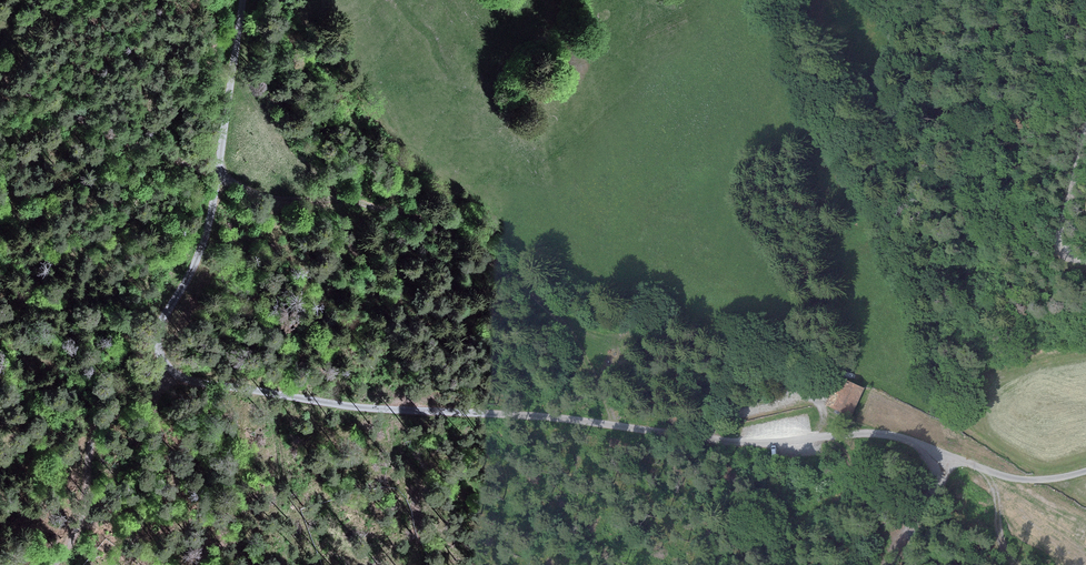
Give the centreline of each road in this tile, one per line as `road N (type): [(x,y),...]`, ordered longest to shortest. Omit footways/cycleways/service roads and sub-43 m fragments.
road 1 (track): [(1085,471),(1011,478),(877,434),(734,443),(568,420),(357,407),(178,375),(160,355),(159,329),(208,229),(243,0)]
road 2 (track): [(618,426),(563,321),(506,270),(436,225),(349,200),(266,198),(117,138),(0,75)]
road 3 (track): [(178,375),(99,426),(83,514),(57,564)]
road 4 (track): [(1085,132),(1060,242),(1085,259)]
road 5 (track): [(941,452),(930,507),(885,564)]

